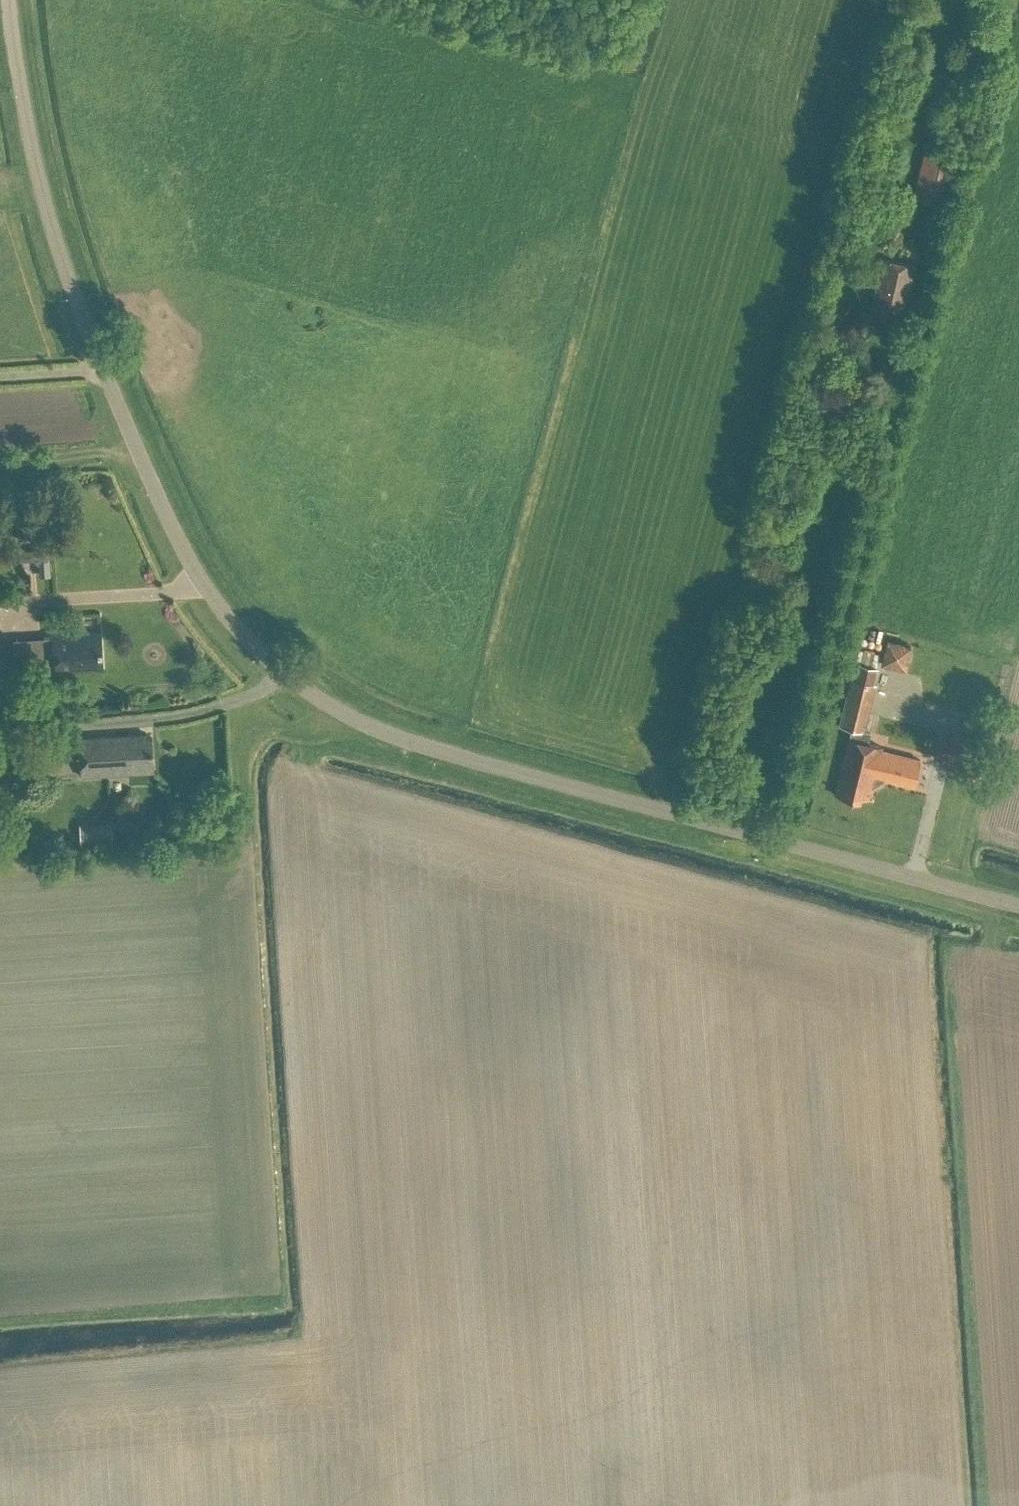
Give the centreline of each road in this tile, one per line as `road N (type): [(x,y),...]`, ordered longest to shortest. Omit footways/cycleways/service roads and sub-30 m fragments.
road 1 (unclassified): [(1018,907),(526,778),(396,735),(321,700),(184,564),(58,261),(20,112),(9,0)]

